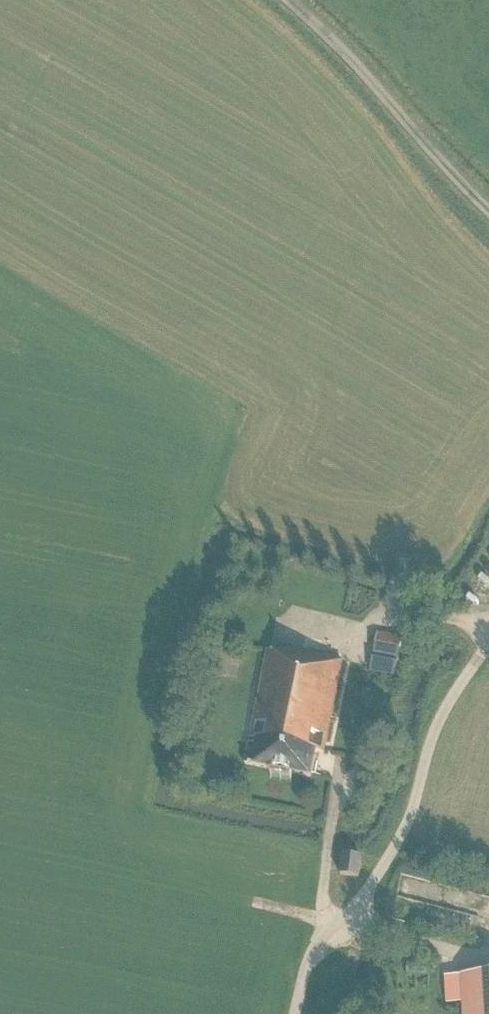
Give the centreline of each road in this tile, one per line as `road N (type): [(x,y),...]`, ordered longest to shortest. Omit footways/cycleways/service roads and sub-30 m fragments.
road 1 (unclassified): [(295,1013),(313,956),(350,921),(401,836),(441,718),(488,646)]
road 2 (track): [(288,0),(369,75),(488,209)]

